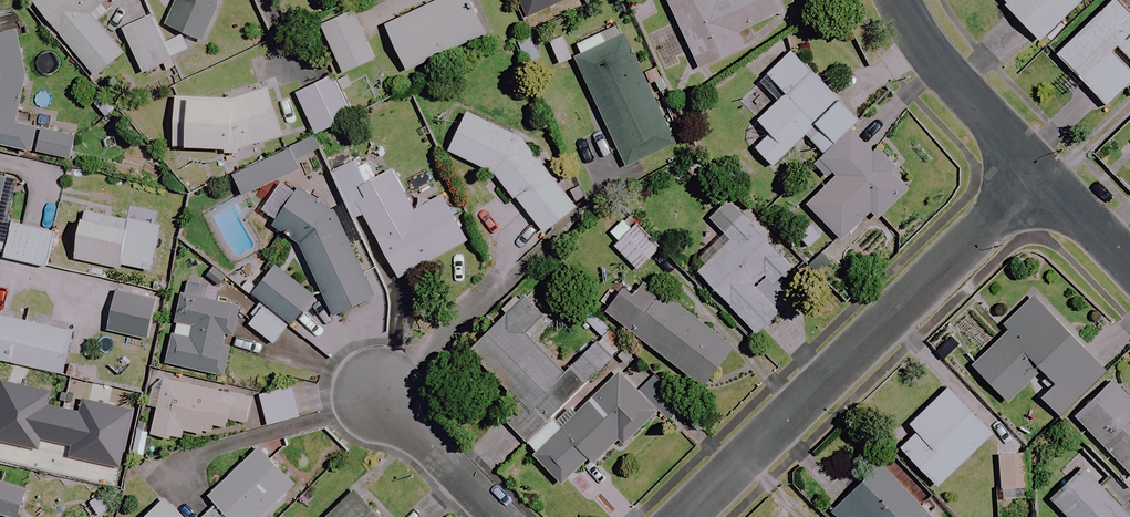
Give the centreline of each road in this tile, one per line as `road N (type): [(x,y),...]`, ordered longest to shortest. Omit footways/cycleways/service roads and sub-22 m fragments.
road 1 (residential): [(683,516),(1043,177)]
road 2 (residential): [(1043,177),(949,77),(897,0)]
road 3 (residential): [(385,396),(502,516)]
road 4 (residential): [(1129,266),(1043,177)]

